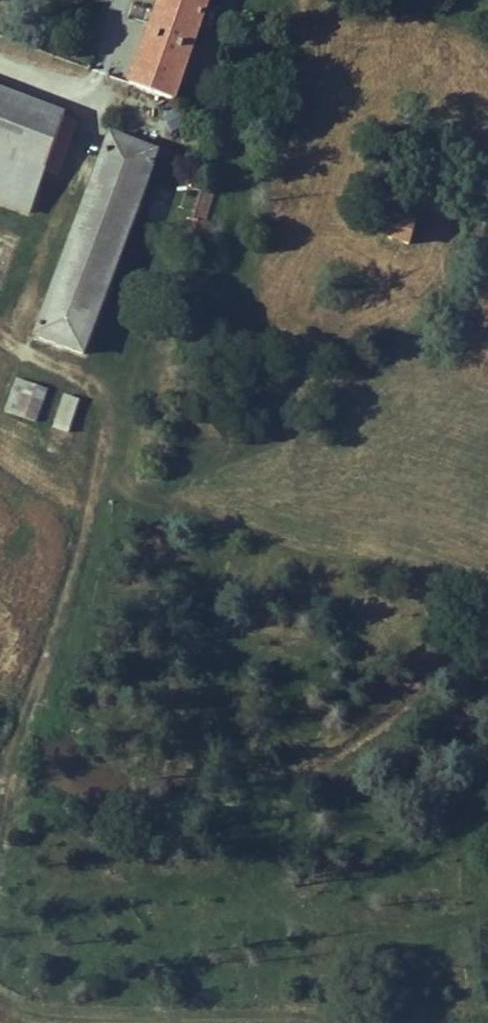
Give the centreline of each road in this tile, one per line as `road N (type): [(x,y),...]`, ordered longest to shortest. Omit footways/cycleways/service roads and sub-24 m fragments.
road 1 (track): [(0,782),(108,443),(116,393),(0,325)]
road 2 (track): [(335,1022),(22,1012),(0,996)]

